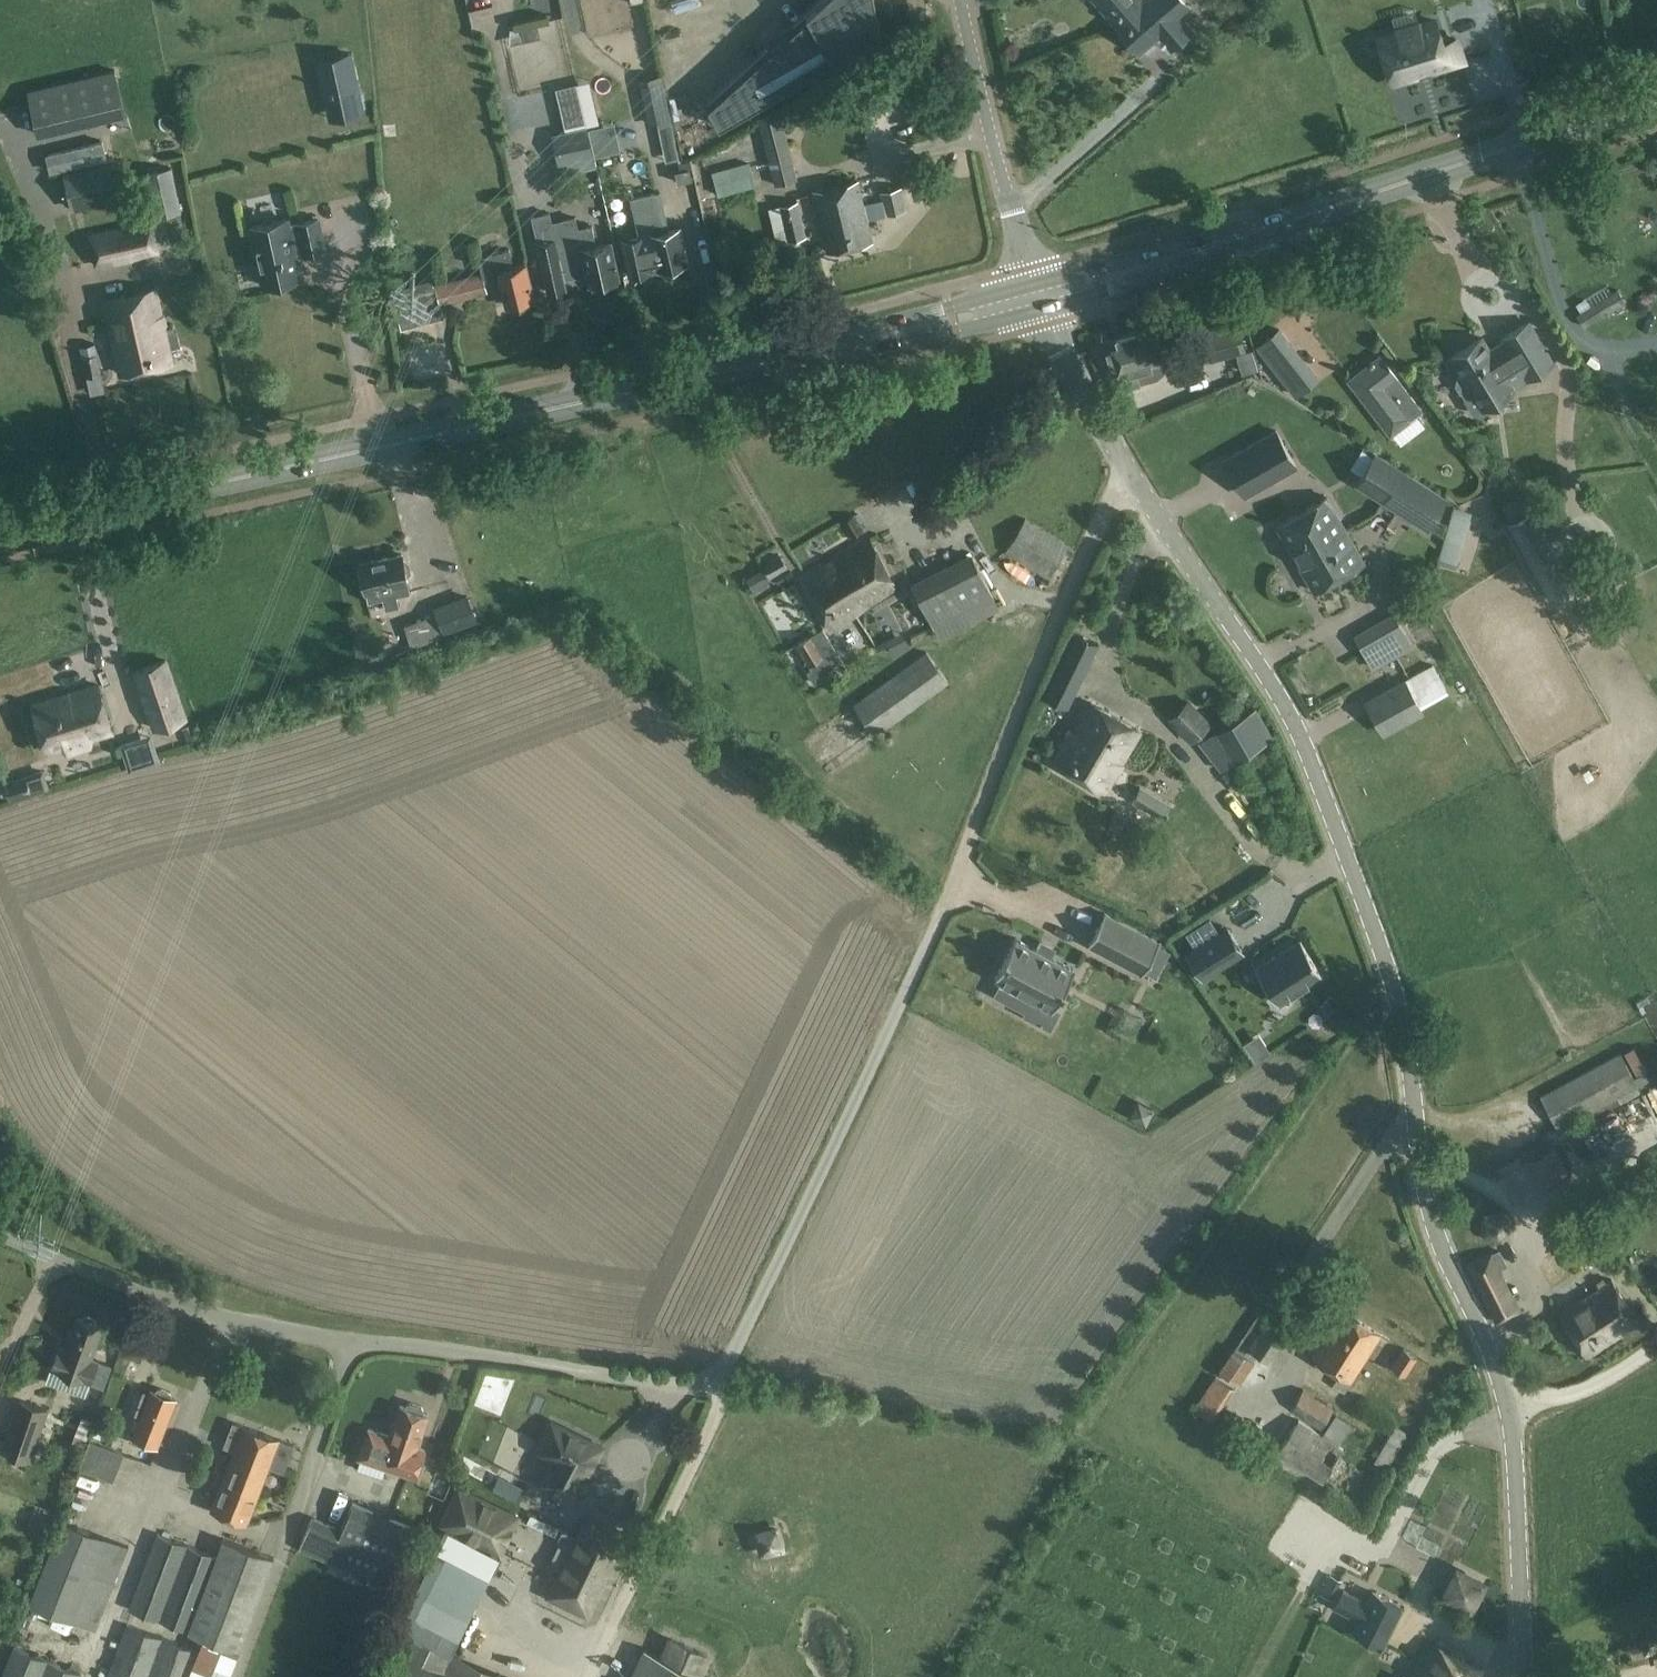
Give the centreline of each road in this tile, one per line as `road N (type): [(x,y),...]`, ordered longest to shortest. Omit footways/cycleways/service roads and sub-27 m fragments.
road 1 (secondary): [(0,529),(1034,294)]
road 2 (unclassified): [(1507,1406),(1425,1203),(1381,967),(1300,746),(1123,465)]
road 3 (unclassified): [(717,1386),(910,984),(1123,465)]
road 4 (residential): [(0,1235),(172,1309),(246,1327),(717,1386)]
road 5 (secondary): [(1034,294),(1656,104)]
road 6 (track): [(717,1386),(718,1410),(587,1676)]
road 7 (unclassified): [(1034,294),(986,122),(962,0)]
road 8 (unclassified): [(1520,1676),(1507,1406)]
road 9 (unclassified): [(1123,465),(1034,294)]
road 10 (unclassified): [(1507,1406),(1562,1398),(1628,1371),(1656,1349)]

